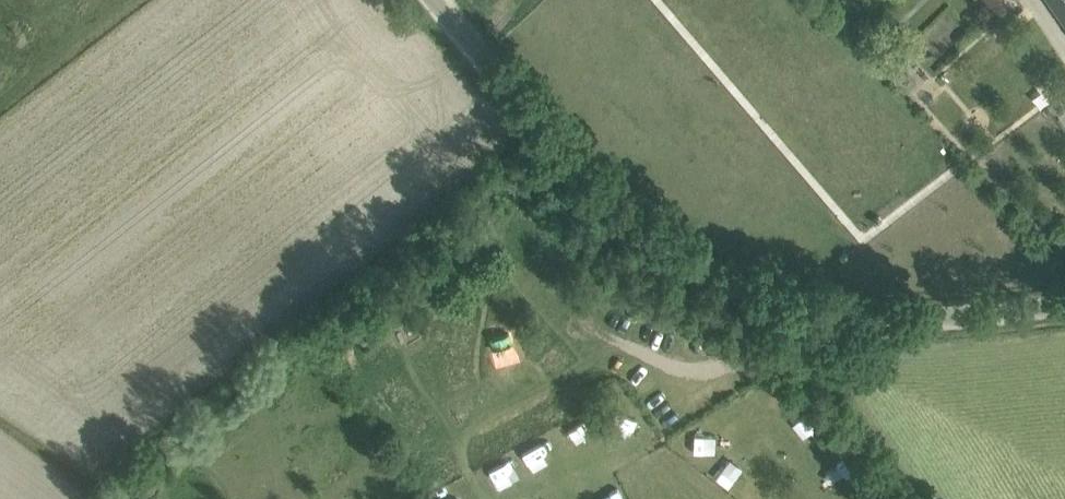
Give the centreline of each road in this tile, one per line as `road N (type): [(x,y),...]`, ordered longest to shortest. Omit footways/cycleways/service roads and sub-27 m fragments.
road 1 (unclassified): [(1064,303),(855,313),(726,278),(669,248),(602,192),(437,0)]

